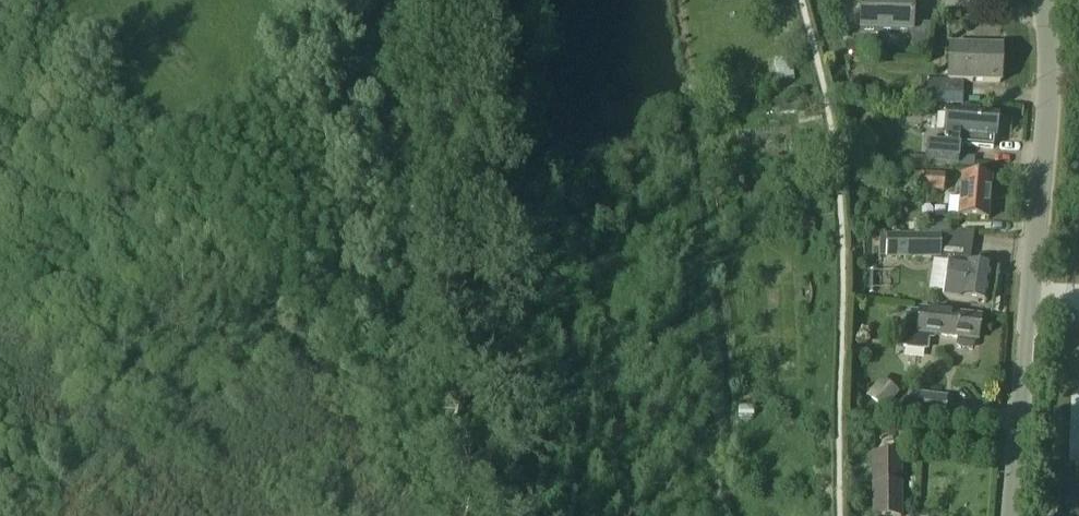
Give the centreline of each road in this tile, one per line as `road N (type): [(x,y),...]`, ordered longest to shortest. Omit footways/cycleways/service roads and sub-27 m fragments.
road 1 (unclassified): [(1010,515),(1048,83),(1044,0)]

